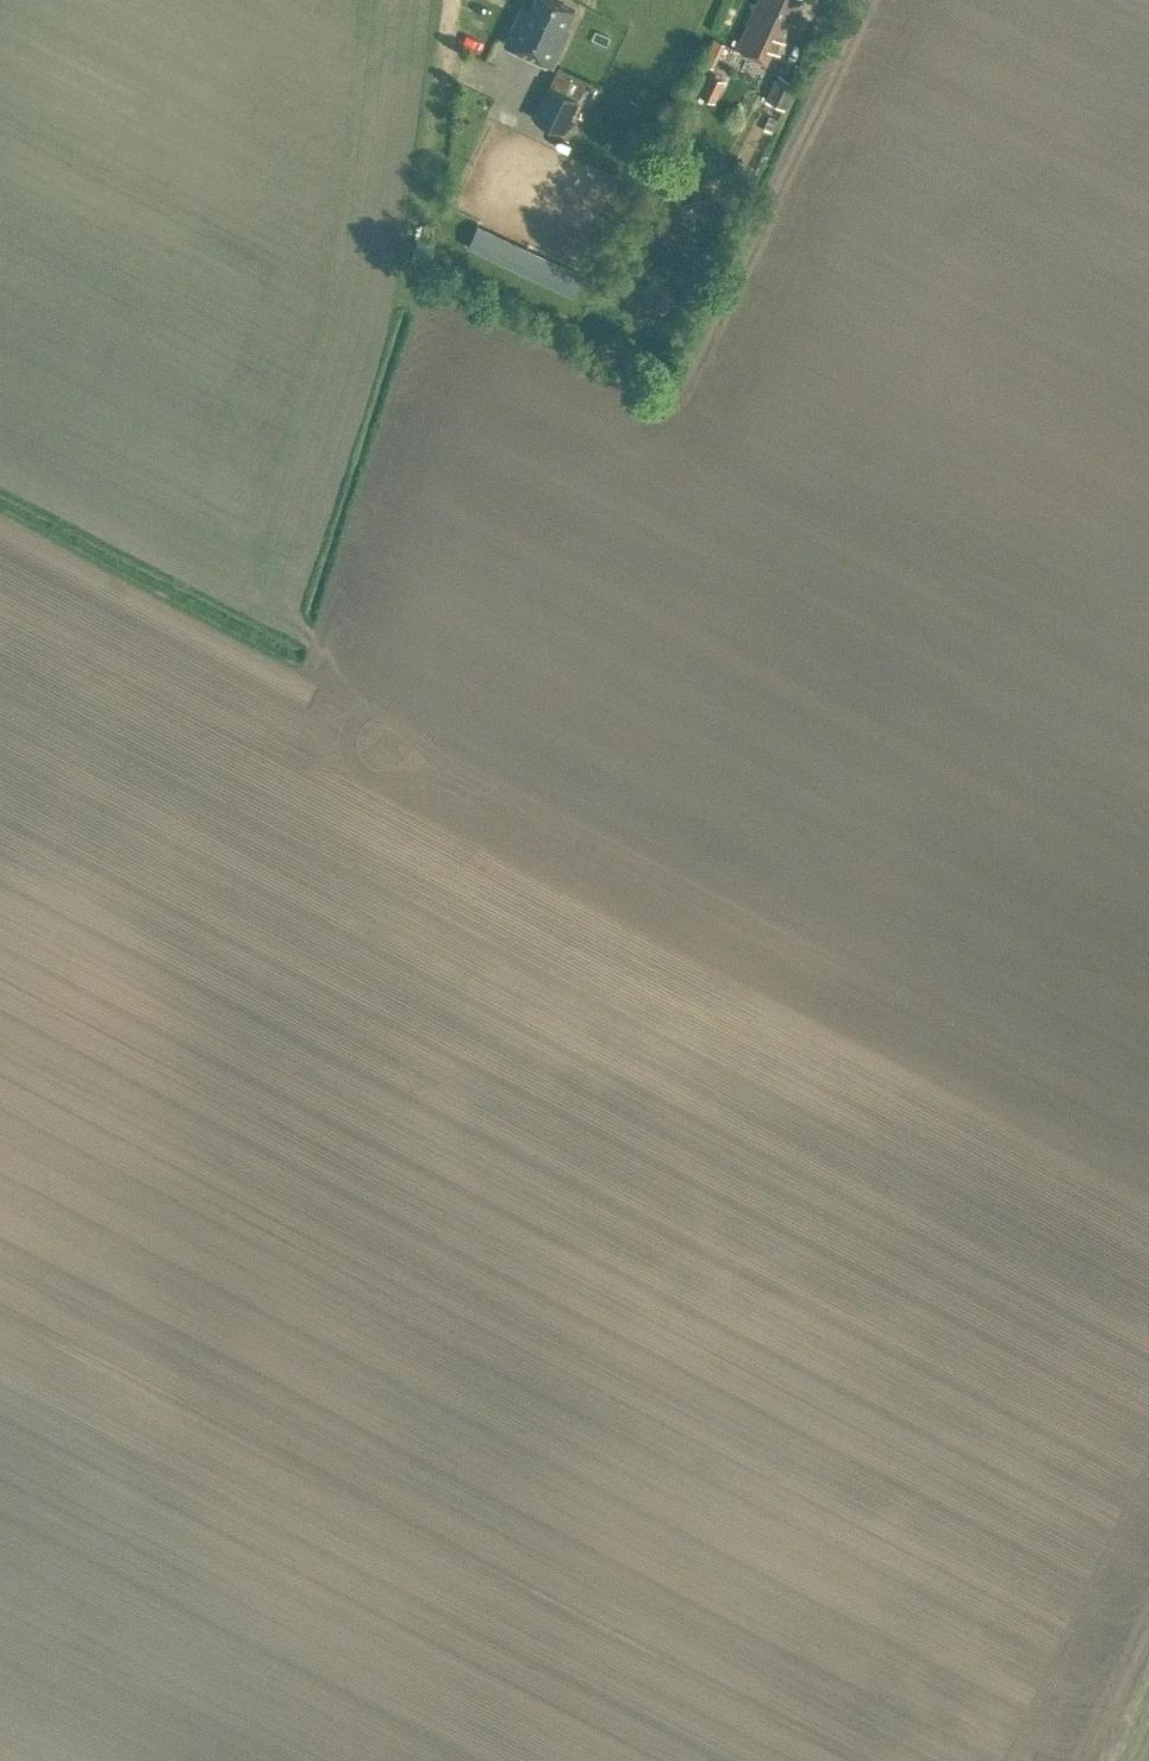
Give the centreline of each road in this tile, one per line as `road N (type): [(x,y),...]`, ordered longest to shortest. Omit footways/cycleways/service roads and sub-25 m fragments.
road 1 (track): [(451,0),(421,188)]

